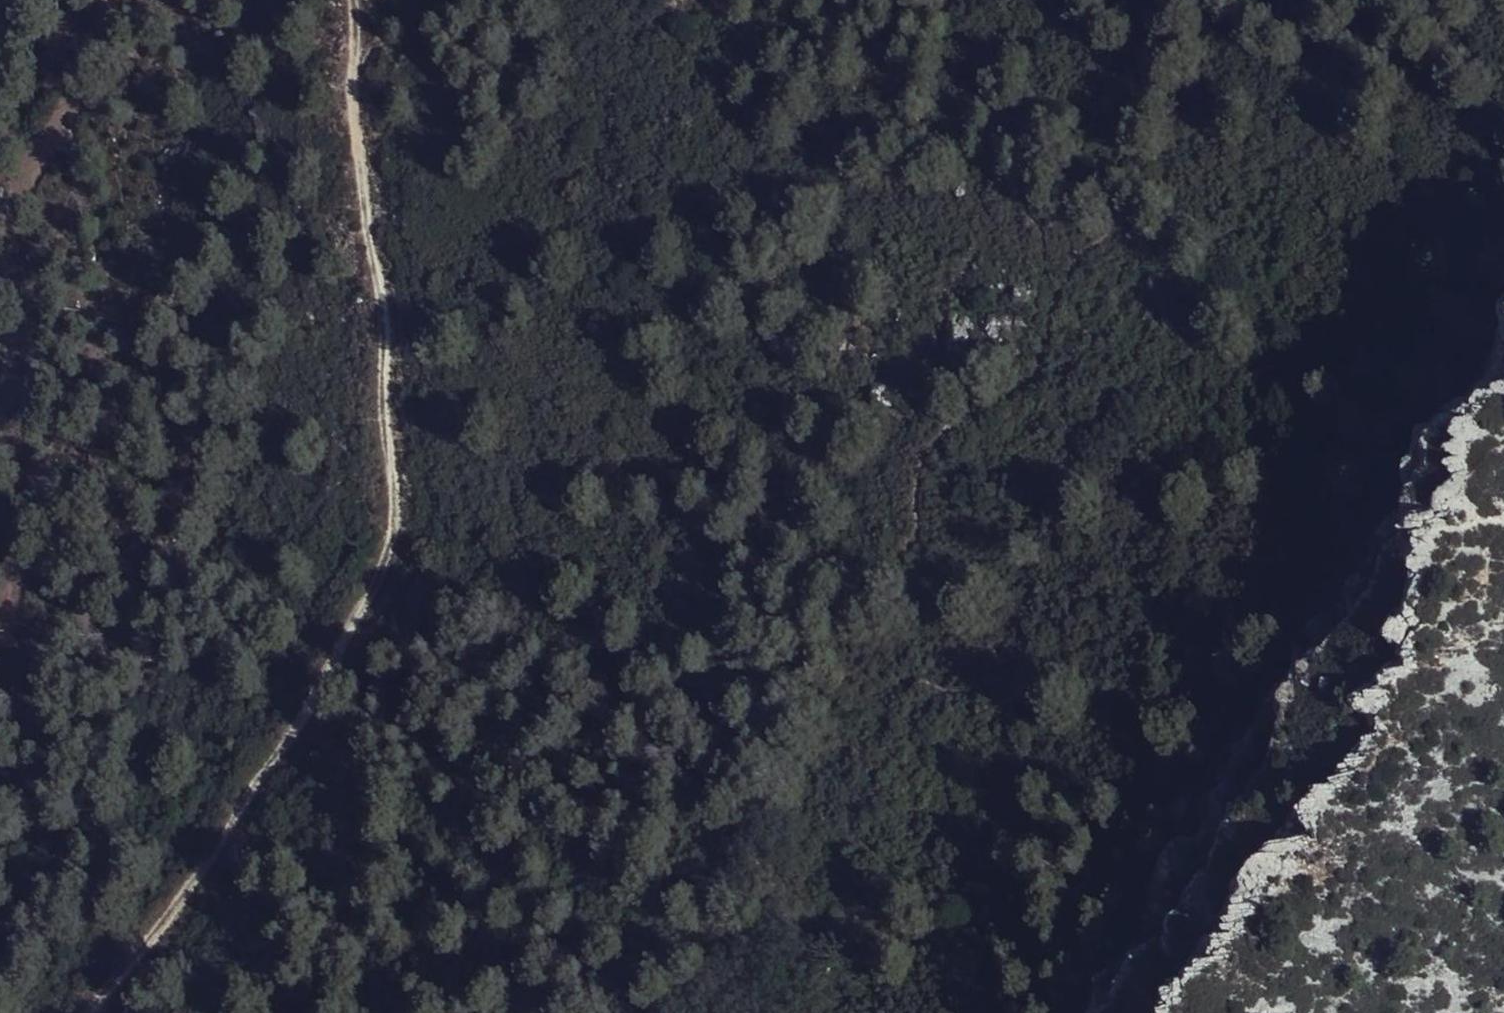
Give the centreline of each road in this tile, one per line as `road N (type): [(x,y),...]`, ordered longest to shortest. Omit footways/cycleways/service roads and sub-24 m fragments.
road 1 (track): [(74,1012),(183,883),(310,693),(386,546),(373,287),(343,104),(347,0)]

